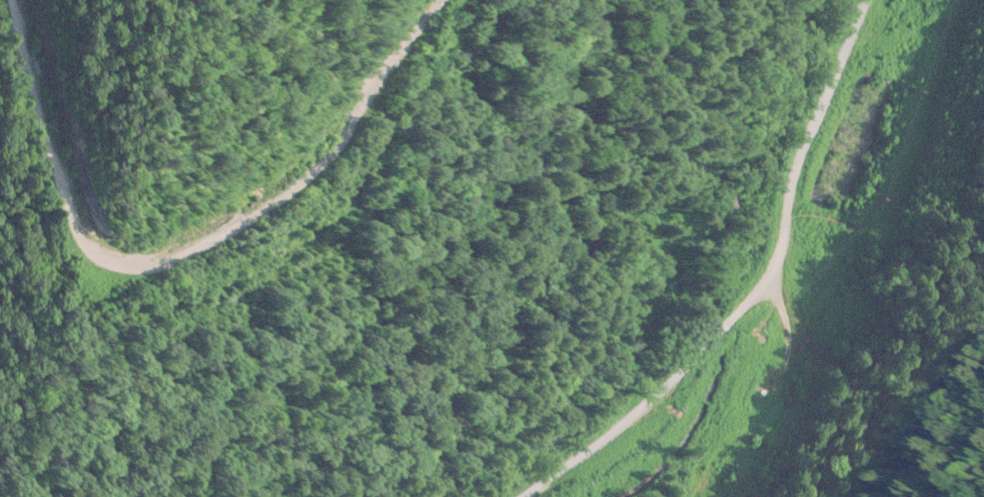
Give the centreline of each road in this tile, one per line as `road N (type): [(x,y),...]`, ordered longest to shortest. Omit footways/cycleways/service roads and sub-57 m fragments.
road 1 (track): [(524,496),(717,297),(855,0)]

